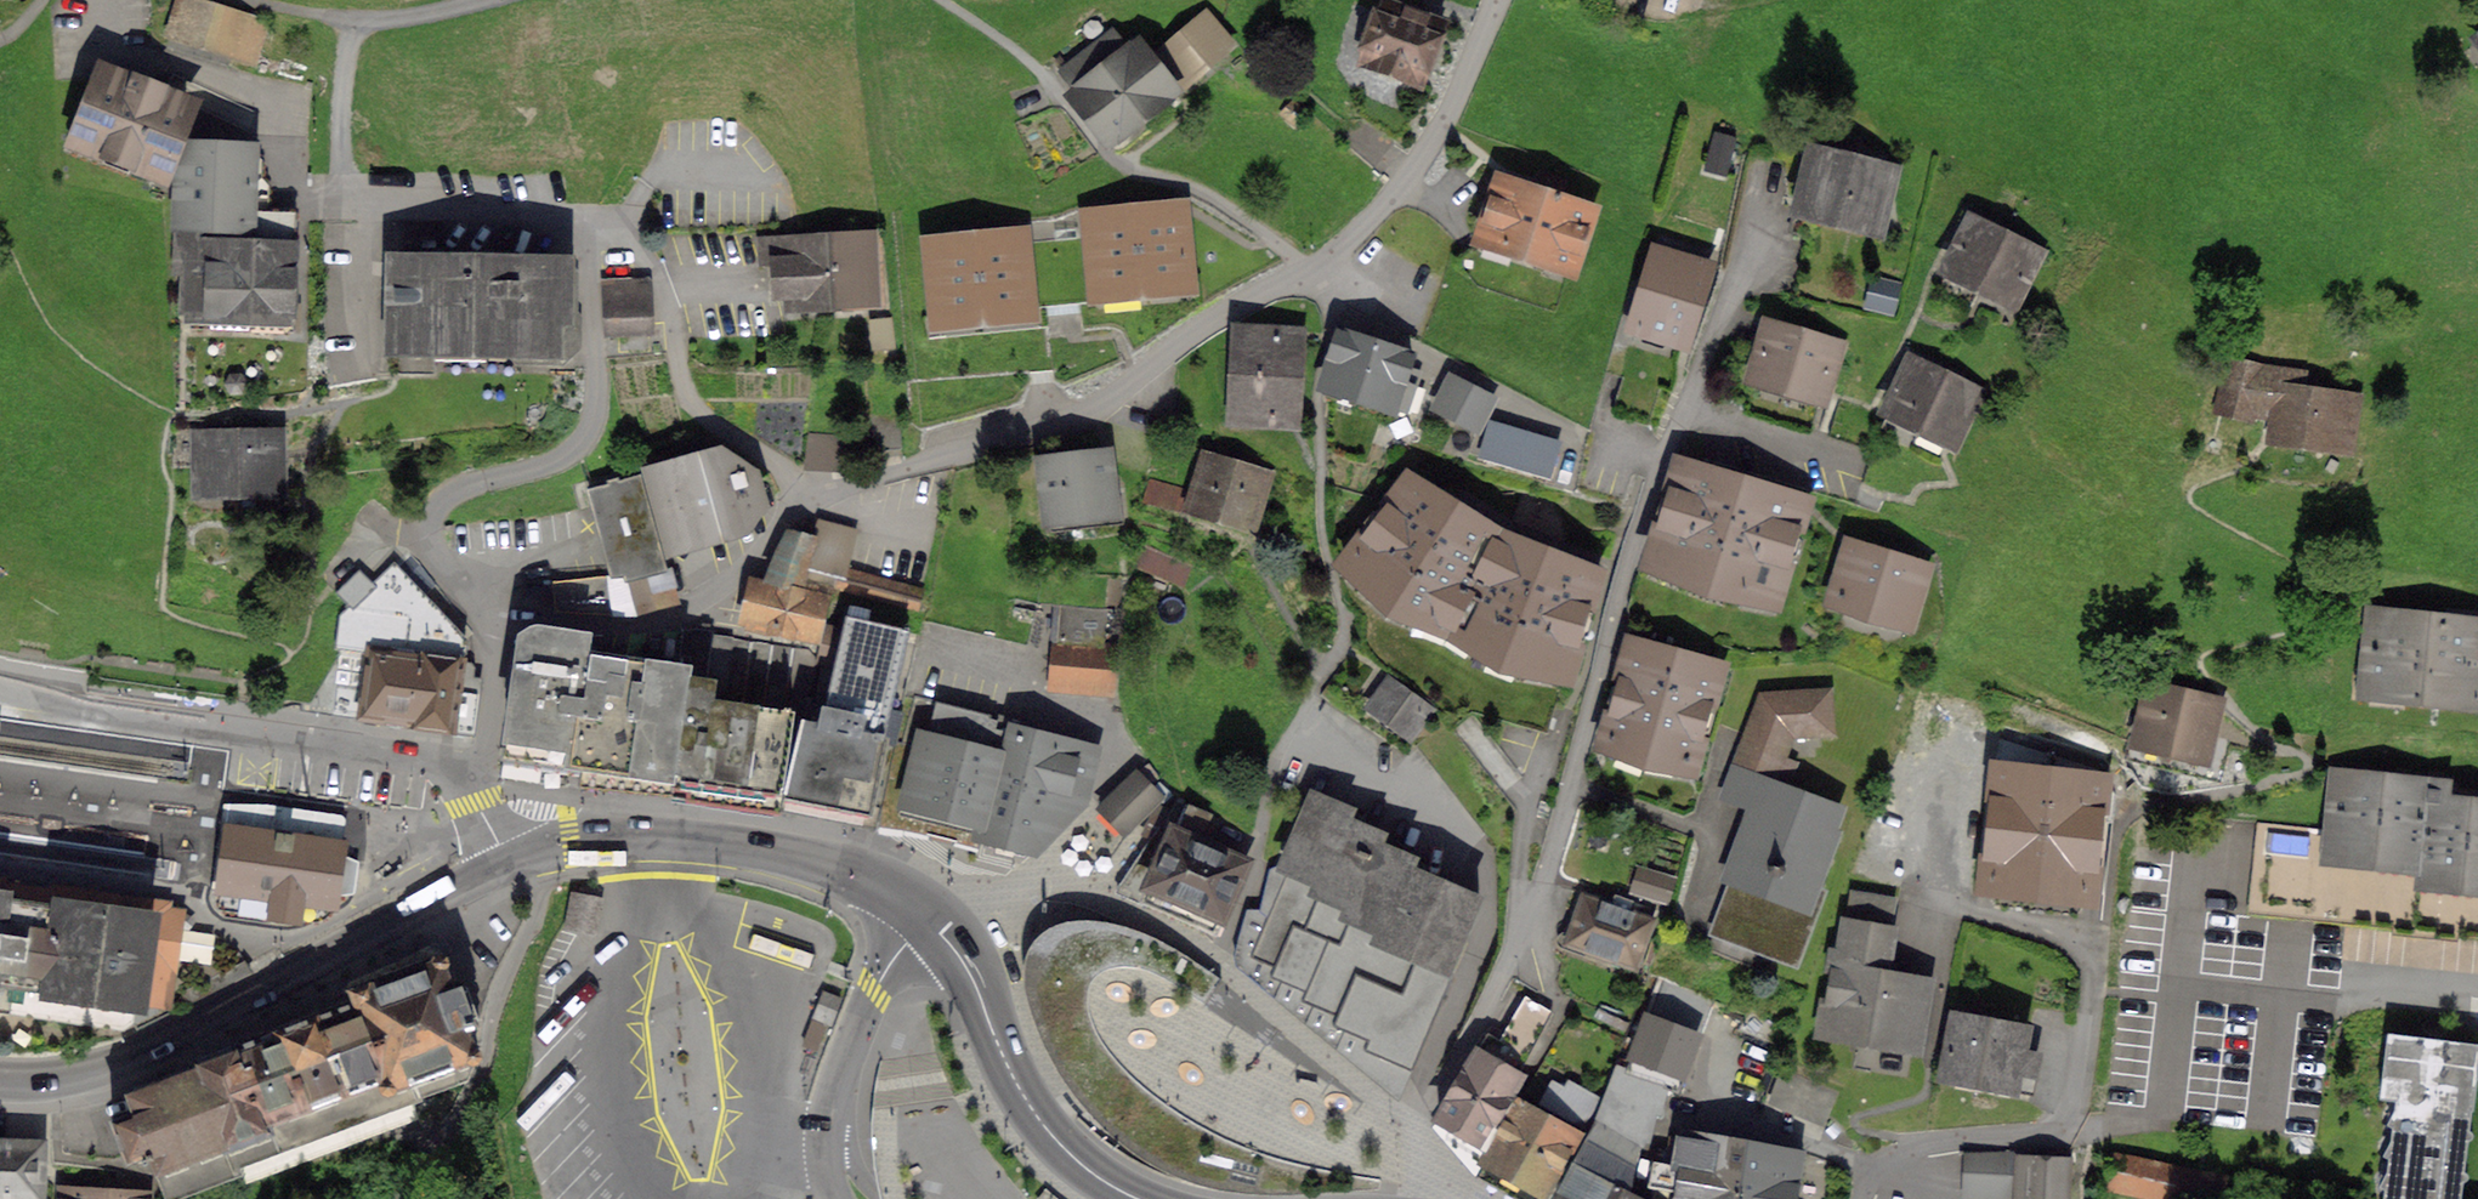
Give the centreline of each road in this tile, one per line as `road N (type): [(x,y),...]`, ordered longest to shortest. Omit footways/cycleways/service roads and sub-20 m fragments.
road 1 (residential): [(507,859),(476,801),(503,605),(606,619),(670,610),(740,573),(809,496),(1026,437),(1099,406),(1182,339),(1333,251),(1405,182),(1455,102),(1494,0)]
road 2 (tertiary): [(930,916),(849,871),(745,846),(614,839),(507,859)]
road 3 (tertiary): [(1140,1198),(1091,1171),(1041,1121),(1007,1067),(969,968),(930,916)]
road 4 (tertiary): [(295,969),(100,1063),(42,1076),(0,1075)]
road 5 (residential): [(838,1198),(824,1147),(831,1097),(874,989),(930,916)]
road 6 (tertiary): [(295,969),(507,859)]

